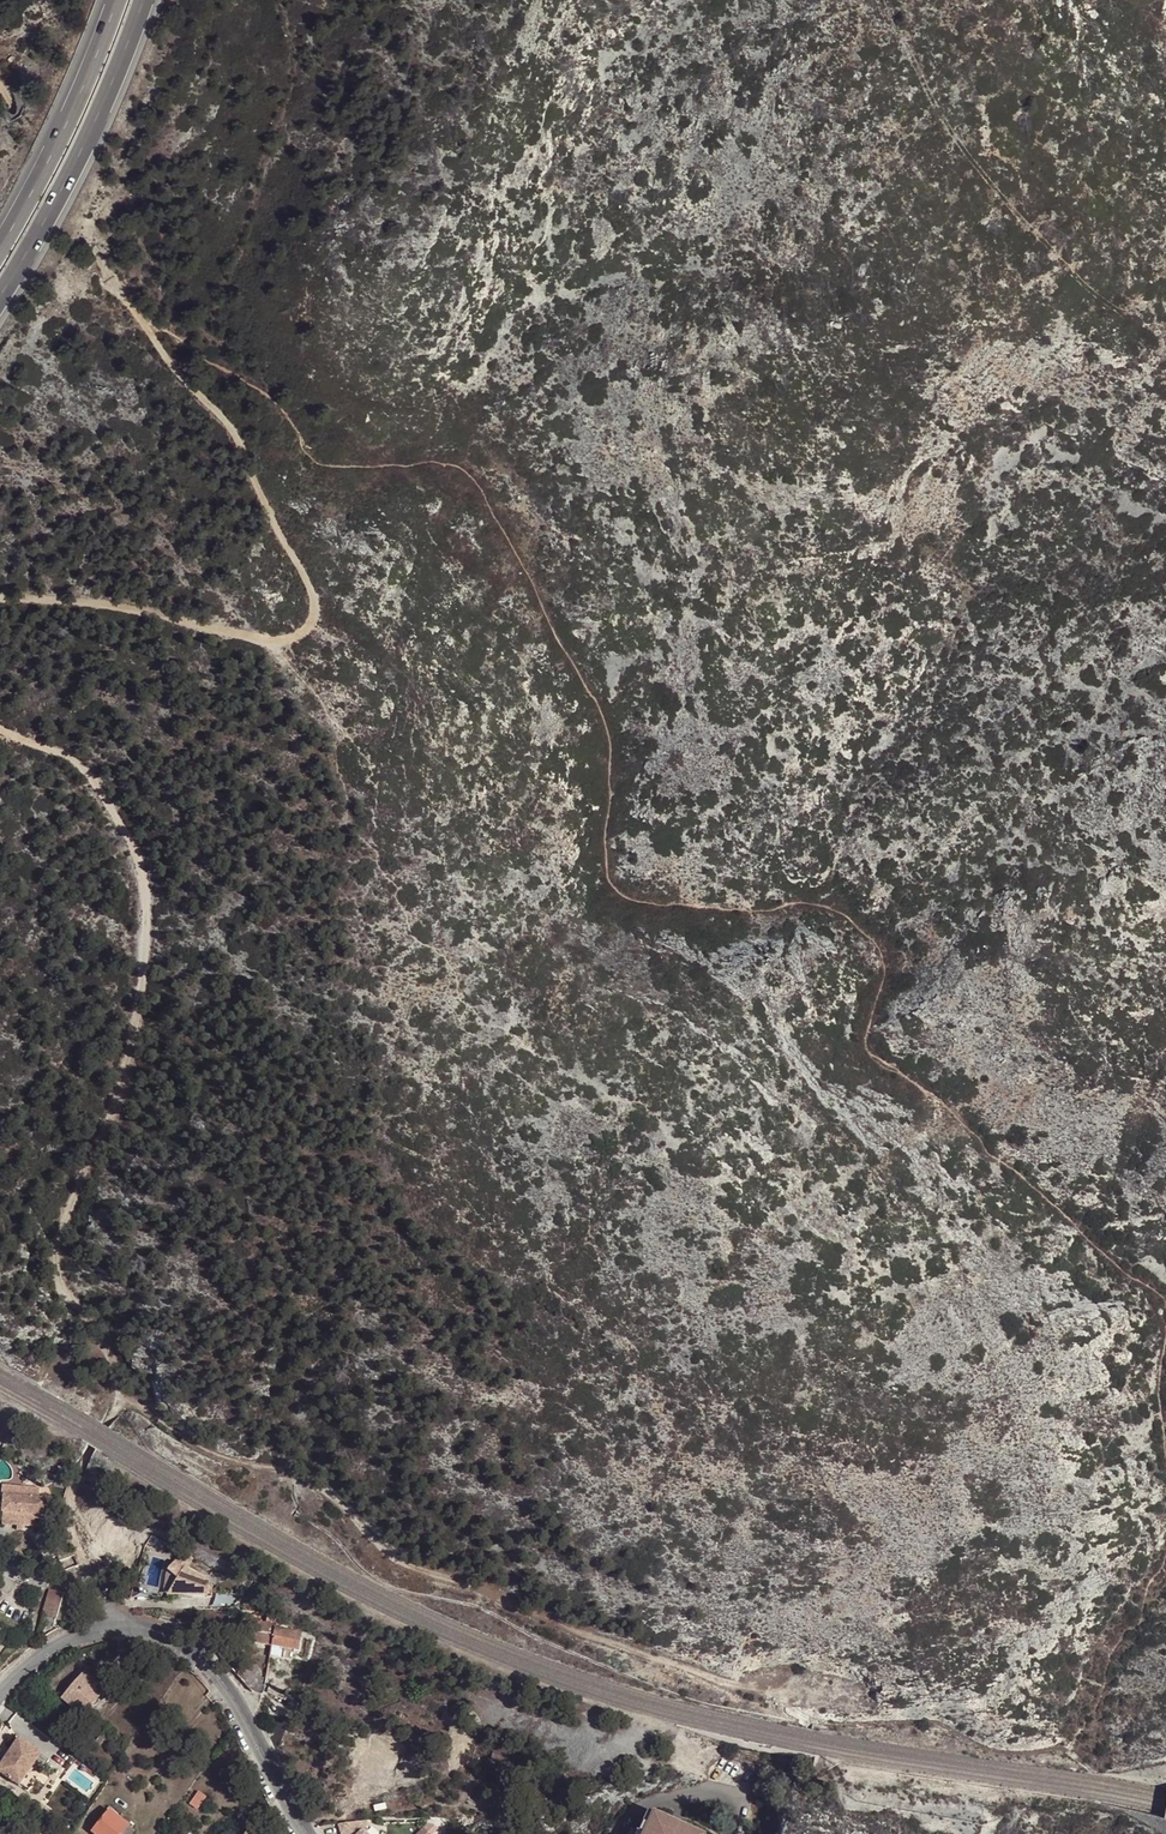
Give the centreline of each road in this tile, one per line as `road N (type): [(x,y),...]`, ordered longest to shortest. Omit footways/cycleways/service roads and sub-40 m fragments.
road 1 (trunk): [(0,295),(86,143),(144,0)]
road 2 (residential): [(129,1628),(182,1647),(222,1680),(306,1833)]
road 3 (trunk): [(117,0),(58,142),(0,249)]
road 4 (residential): [(623,1833),(641,1796),(731,1801),(720,1833)]
road 5 (residential): [(0,1698),(64,1643),(129,1628)]
road 6 (residential): [(0,1563),(106,1597),(129,1628)]

